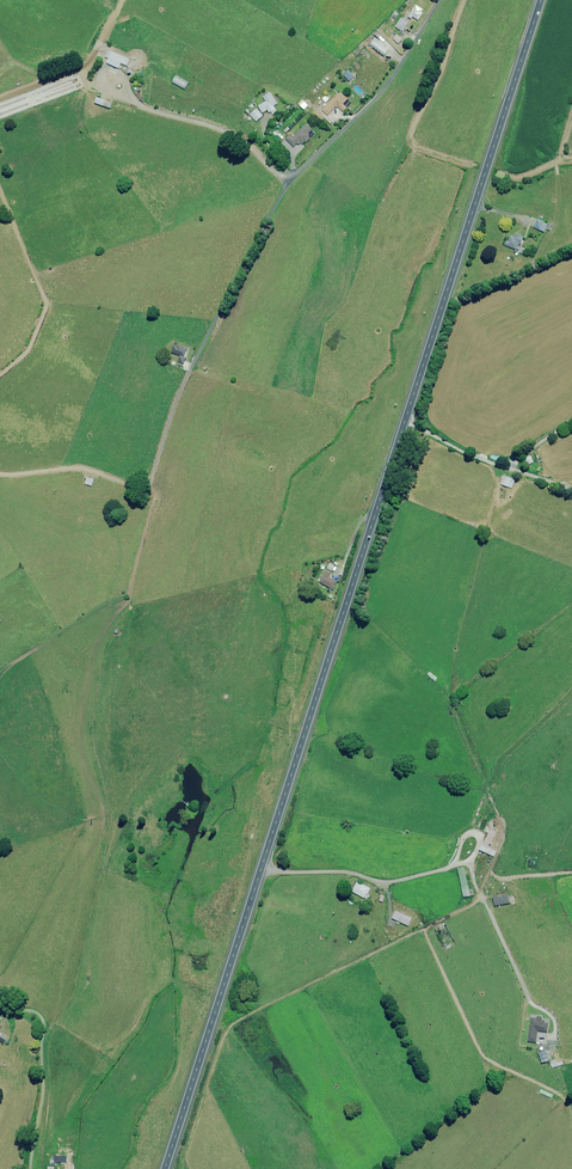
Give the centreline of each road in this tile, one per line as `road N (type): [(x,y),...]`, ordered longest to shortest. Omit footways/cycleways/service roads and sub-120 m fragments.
road 1 (trunk): [(542,0),(166,1168)]
road 2 (residential): [(150,487),(180,392),(273,211),(293,180),(383,92),(440,0)]
road 3 (unclassified): [(0,1023),(30,1015),(40,1023),(30,1168)]

